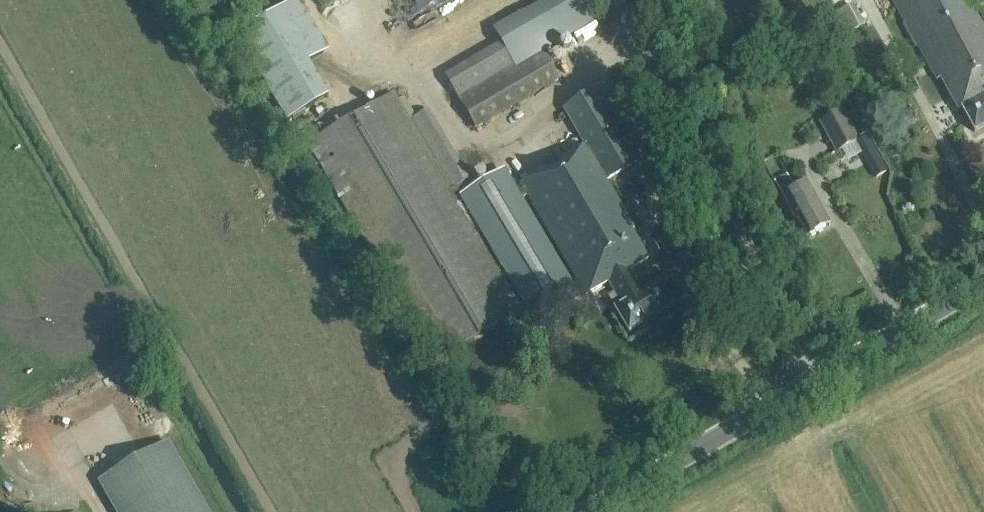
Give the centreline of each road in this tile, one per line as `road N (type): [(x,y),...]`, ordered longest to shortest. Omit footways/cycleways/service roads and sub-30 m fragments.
road 1 (secondary): [(596,511),(983,287)]
road 2 (track): [(827,378),(619,0)]

